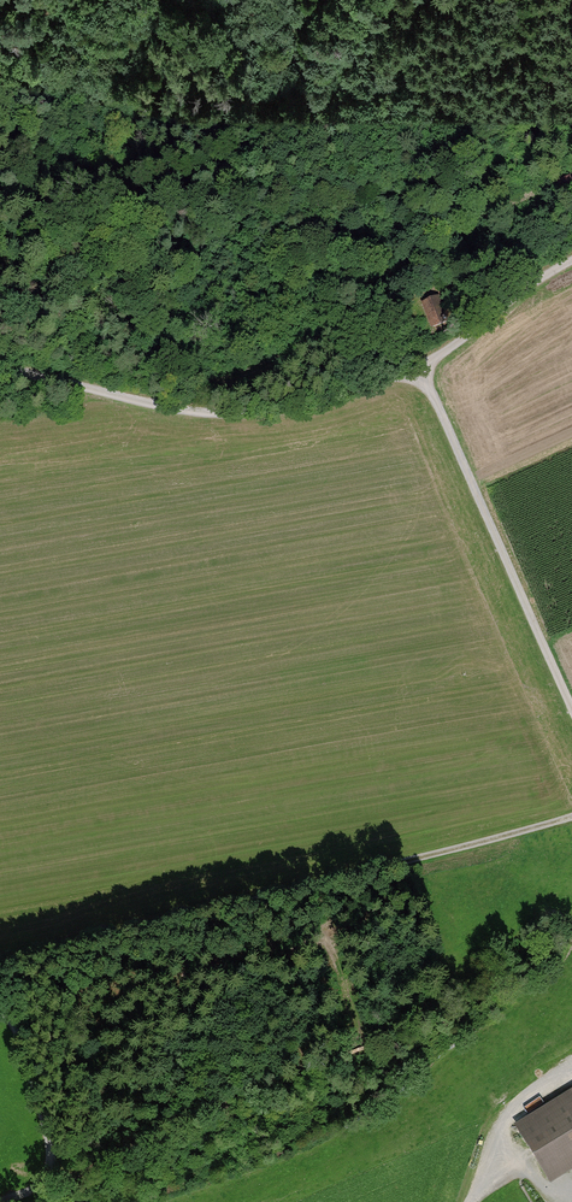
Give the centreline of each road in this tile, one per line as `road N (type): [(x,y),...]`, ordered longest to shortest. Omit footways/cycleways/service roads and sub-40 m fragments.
road 1 (track): [(571,263),(422,368),(266,412),(149,402),(0,362)]
road 2 (track): [(571,819),(0,968)]
road 3 (track): [(422,368),(571,709)]
road 4 (track): [(0,1009),(25,1038),(47,1112),(51,1174)]
road 5 (track): [(473,1201),(533,1095),(571,1076)]

